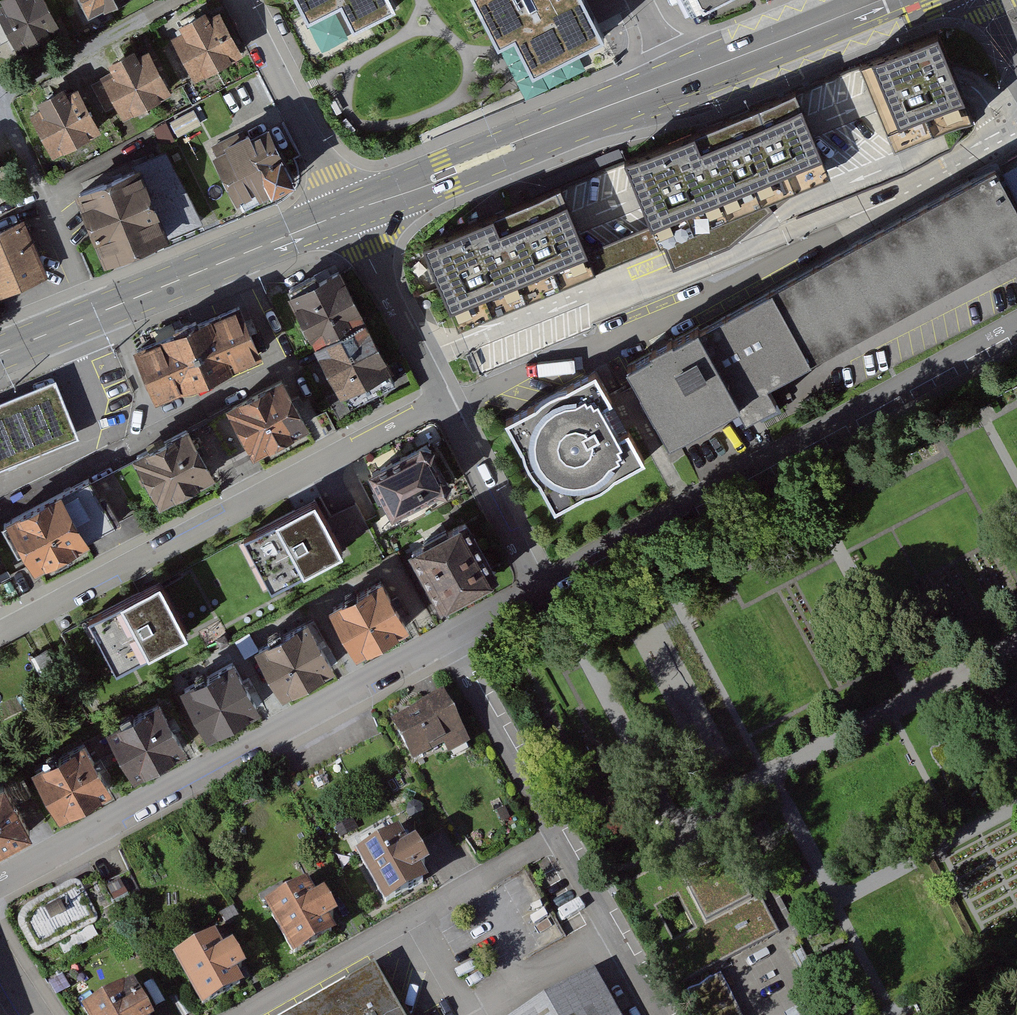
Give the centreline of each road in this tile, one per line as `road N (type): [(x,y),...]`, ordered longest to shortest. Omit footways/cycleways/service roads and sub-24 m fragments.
road 1 (residential): [(1016,325),(537,589)]
road 2 (residential): [(443,641),(0,880)]
road 3 (residential): [(0,631),(442,406)]
road 4 (unclassified): [(241,1014),(553,837)]
road 5 (secondary): [(676,79),(346,212)]
road 6 (secondary): [(346,212),(95,313)]
road 7 (residential): [(238,0),(346,212)]
road 8 (residential): [(2,100),(95,313)]
road 9 (residential): [(443,641),(553,837)]
road 10 (residential): [(346,212),(442,406)]
road 11 (secondary): [(875,0),(676,79)]
road 12 (residential): [(442,406),(537,589)]
road 13 (residential): [(553,837),(656,1014)]
road 14 (residential): [(174,0),(2,100)]

